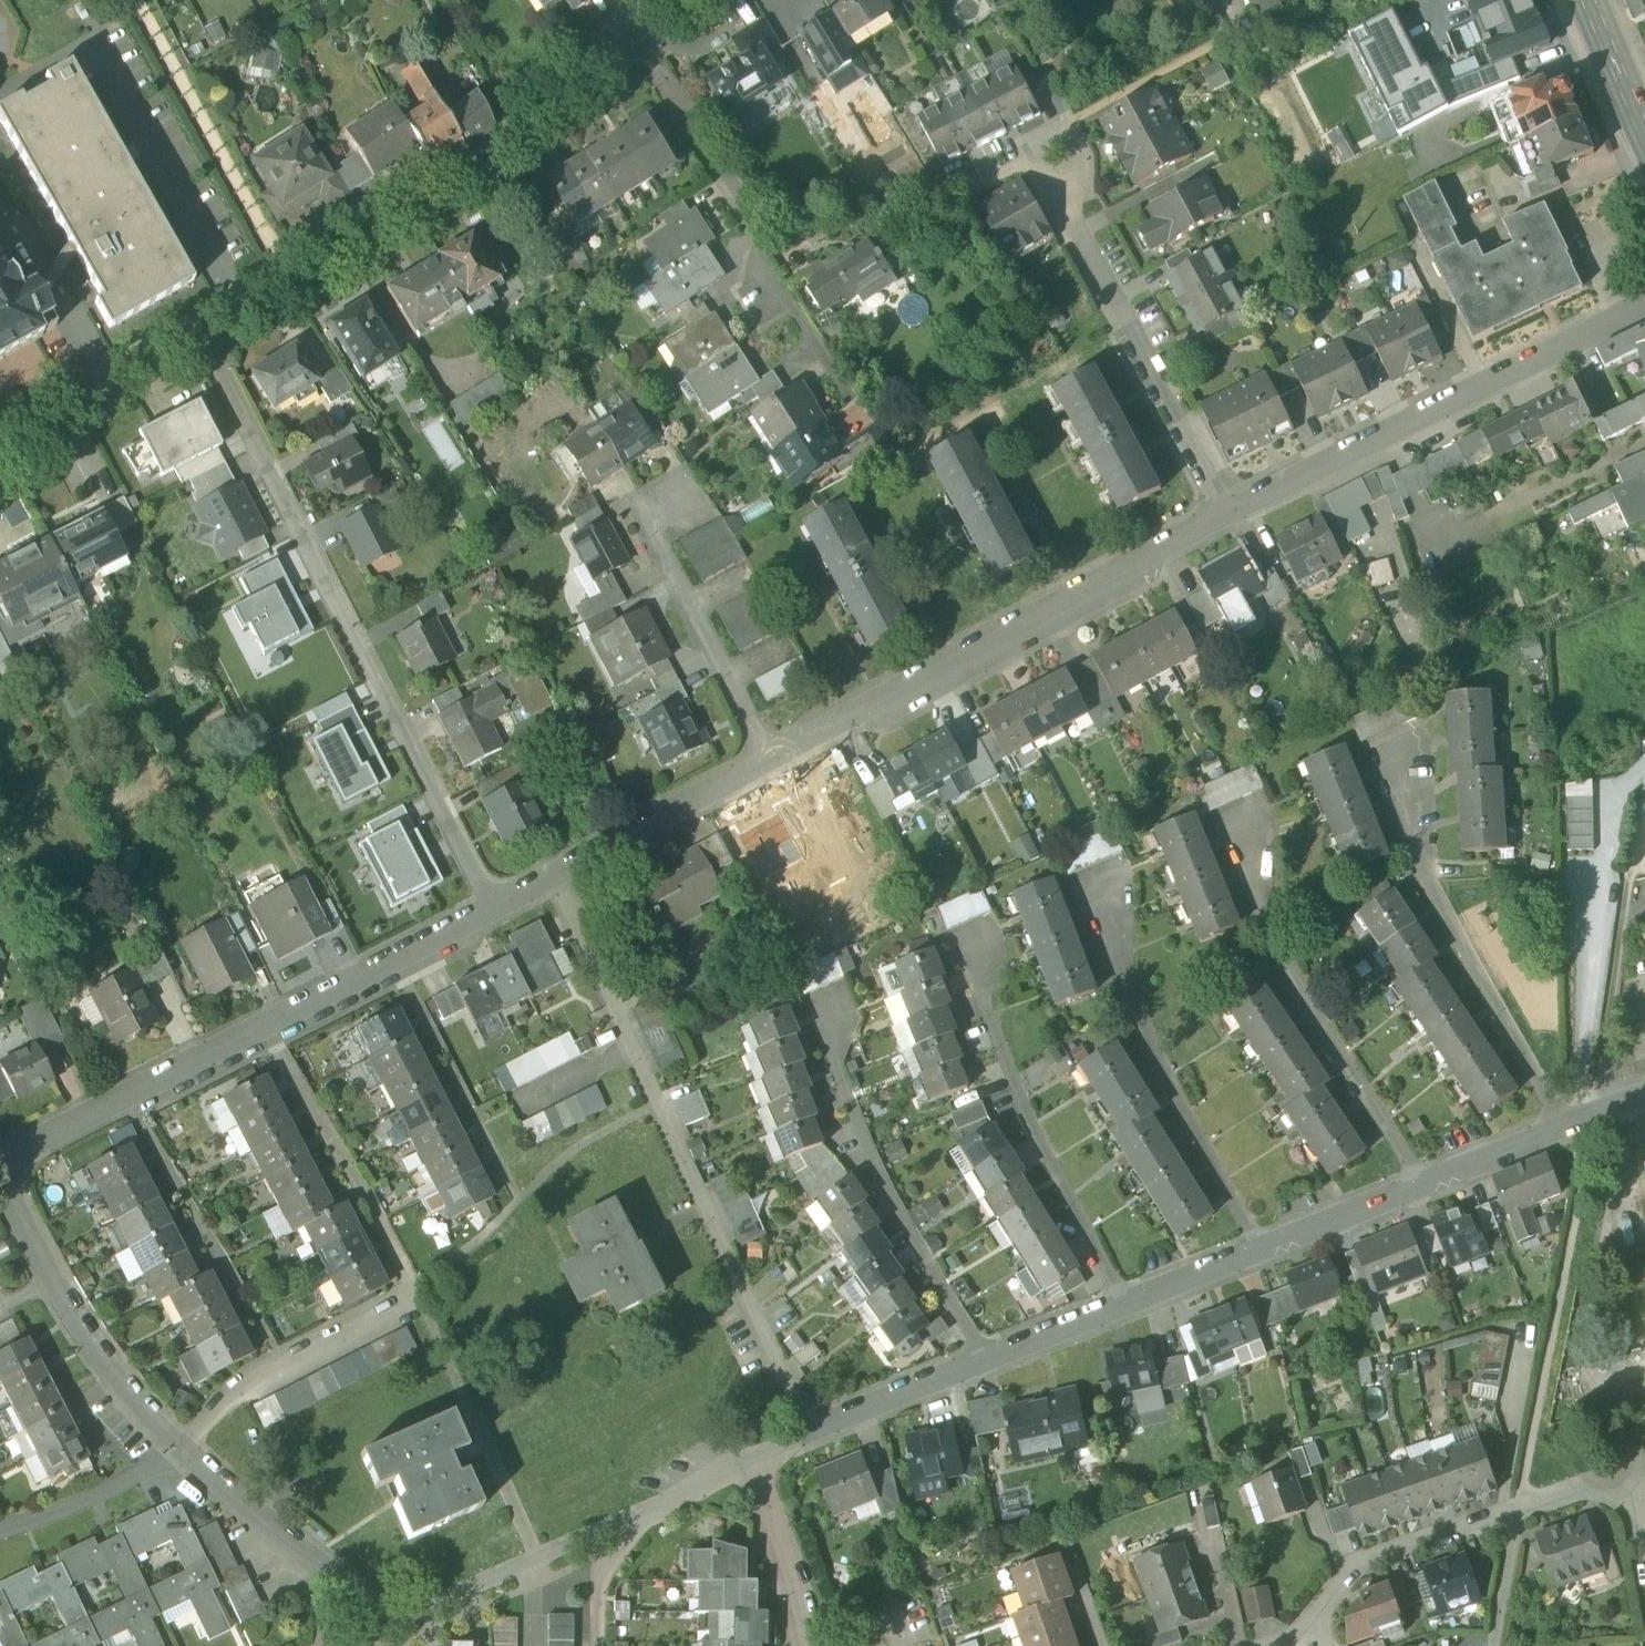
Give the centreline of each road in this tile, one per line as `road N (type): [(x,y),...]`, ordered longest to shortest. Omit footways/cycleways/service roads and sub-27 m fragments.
road 1 (residential): [(491,909),(201,337)]
road 2 (residential): [(549,877),(809,1432)]
road 3 (residential): [(0,1160),(491,909)]
road 4 (residential): [(201,337),(490,165),(640,41)]
road 5 (residential): [(772,756),(960,664),(1225,514)]
road 6 (residential): [(1225,514),(1644,304)]
road 7 (residential): [(809,1432),(753,1472),(406,1627)]
road 8 (residential): [(640,41),(760,229),(767,267),(856,405)]
road 9 (residential): [(1566,1129),(1436,897),(1385,752)]
road 10 (residential): [(1429,1187),(1306,1001),(1233,819)]
road 11 (residential): [(1225,514),(1037,140)]
road 12 (residential): [(1264,1253),(1143,1021),(1090,882)]
road 13 (residential): [(986,1362),(867,1149),(818,1006)]
road 14 (residential): [(1128,1306),(1029,1122),(965,950)]
road 15 (residential): [(772,756),(639,513),(690,486)]
road 16 (residential): [(182,1448),(51,1277),(0,1179)]
road 17 (residential): [(406,1627),(182,1448)]
road 18 (residential): [(549,877),(772,756)]
road 19 (residential): [(0,467),(201,337)]
road 20 (residential): [(1517,1508),(1356,1566),(1321,1609)]
road 21 (residential): [(1644,1573),(1625,1474),(1517,1508)]
road 22 (residential): [(182,1448),(96,1495),(0,1528)]
road 23 (residential): [(986,1362),(809,1432)]
road 24 (residential): [(1429,1187),(1264,1253)]
road 25 (secondary): [(1585,0),(1644,143)]
road 26 (residential): [(1128,1306),(986,1362)]
road 27 (residential): [(1566,1129),(1429,1187)]
road 28 (residential): [(1264,1253),(1128,1306)]
road 29 (residential): [(1517,1508),(1498,1594),(1499,1645)]

